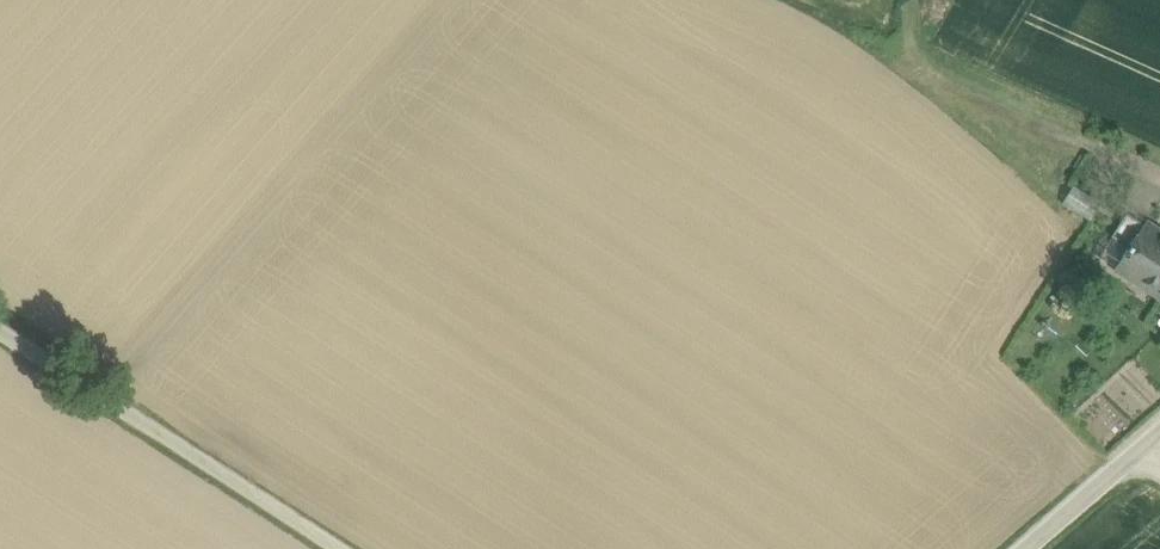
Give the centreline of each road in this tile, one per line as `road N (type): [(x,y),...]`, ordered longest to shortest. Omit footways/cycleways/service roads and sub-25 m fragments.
road 1 (unclassified): [(0,321),(349,548)]
road 2 (unclassified): [(1159,432),(1041,548)]

